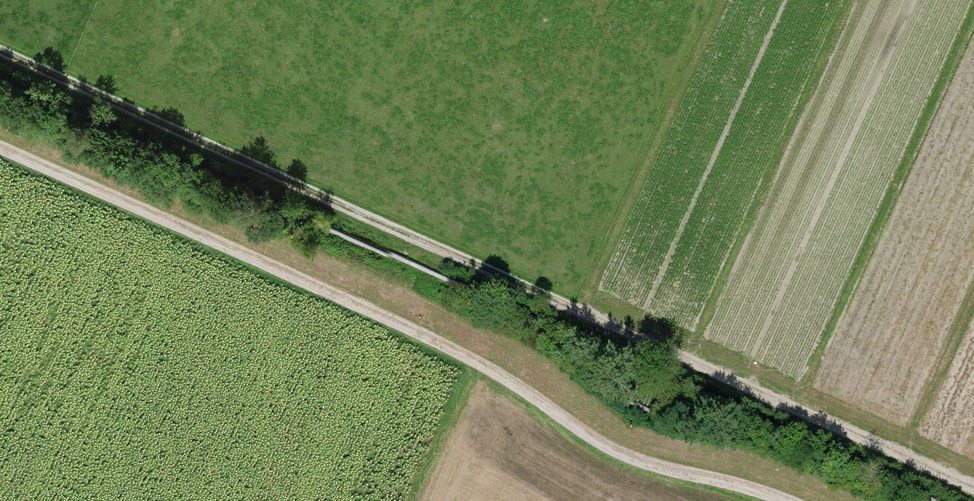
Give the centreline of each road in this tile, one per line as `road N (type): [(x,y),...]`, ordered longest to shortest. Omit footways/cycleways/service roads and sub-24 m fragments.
road 1 (track): [(973,490),(0,50)]
road 2 (track): [(0,147),(440,345),(507,379),(607,449),(791,500)]

